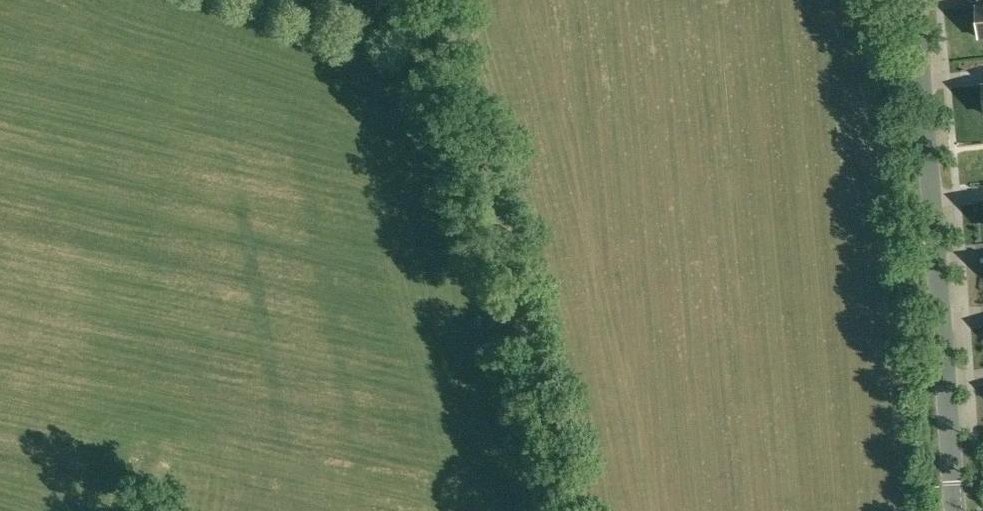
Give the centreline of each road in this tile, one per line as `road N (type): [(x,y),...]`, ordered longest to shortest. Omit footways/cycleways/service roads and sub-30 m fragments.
road 1 (tertiary): [(954,510),(914,0)]

